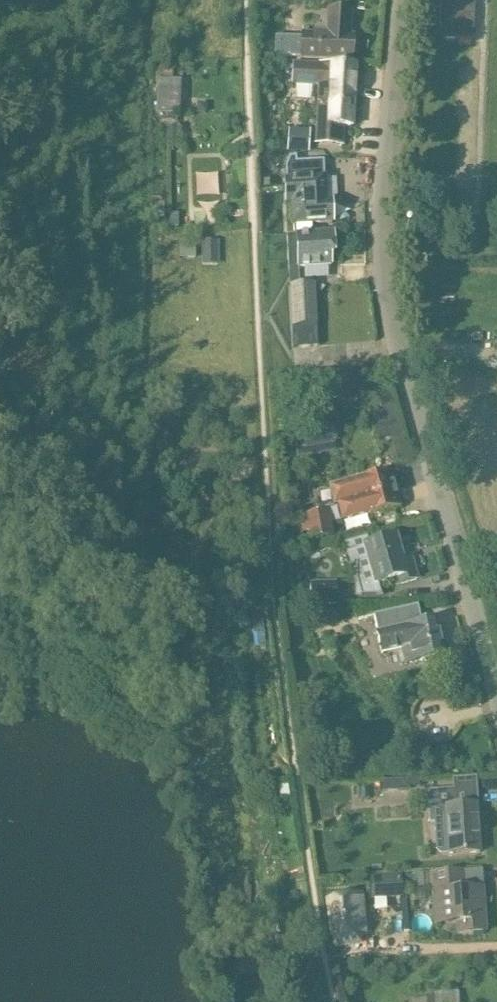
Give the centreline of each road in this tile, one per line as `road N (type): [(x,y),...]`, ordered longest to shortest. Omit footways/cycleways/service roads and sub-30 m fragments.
road 1 (unclassified): [(496,708),(462,548),(391,325),(379,218),(400,0)]

